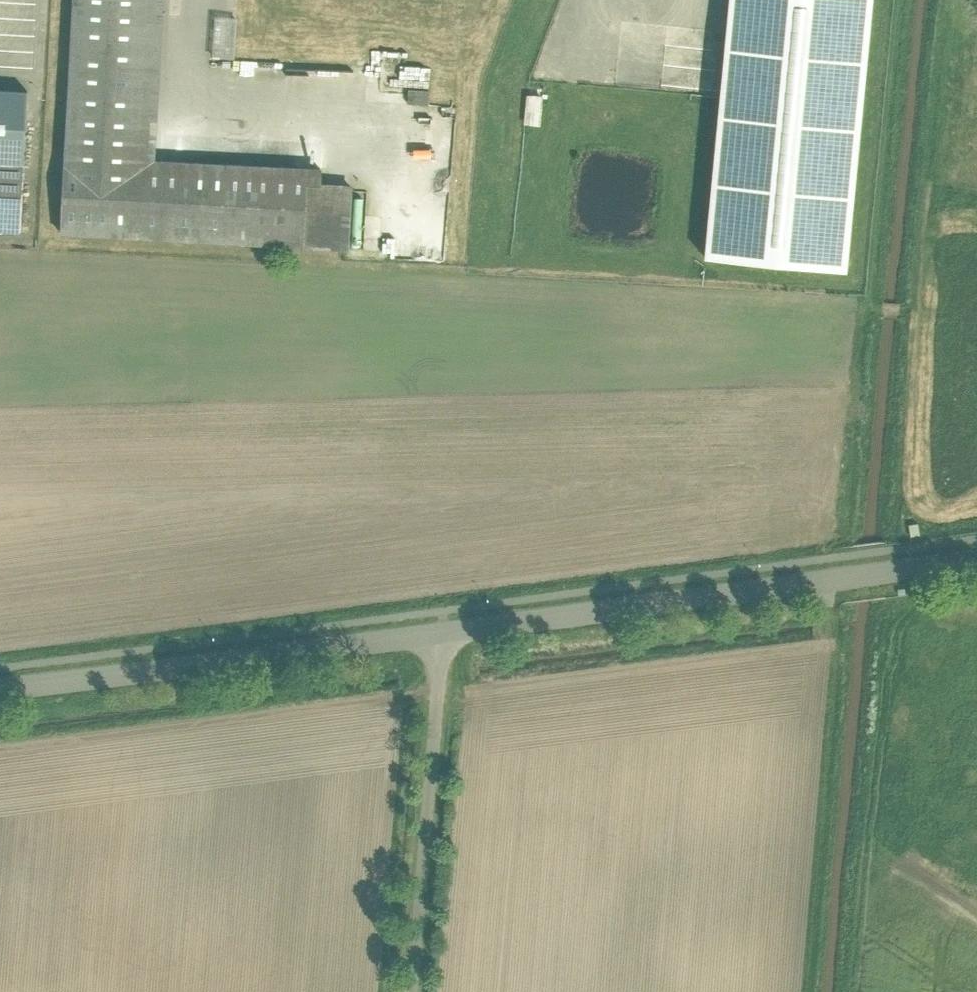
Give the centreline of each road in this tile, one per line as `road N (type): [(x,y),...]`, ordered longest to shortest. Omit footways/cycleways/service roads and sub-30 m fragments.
road 1 (unclassified): [(436,633),(976,559)]
road 2 (unclassified): [(0,690),(436,633)]
road 3 (unclassified): [(410,991),(439,690),(436,633)]

